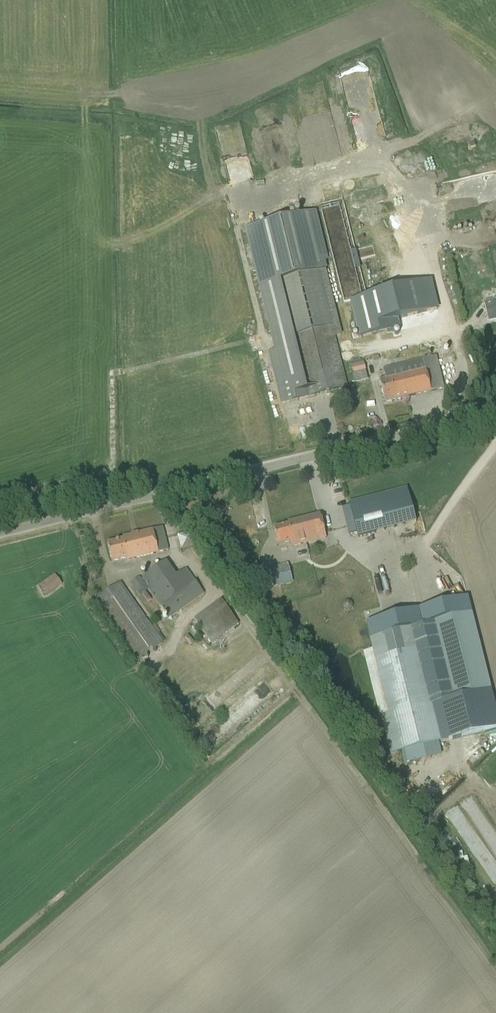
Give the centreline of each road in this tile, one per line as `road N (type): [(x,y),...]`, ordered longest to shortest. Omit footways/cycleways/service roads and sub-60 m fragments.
road 1 (unclassified): [(0,527),(495,409)]

